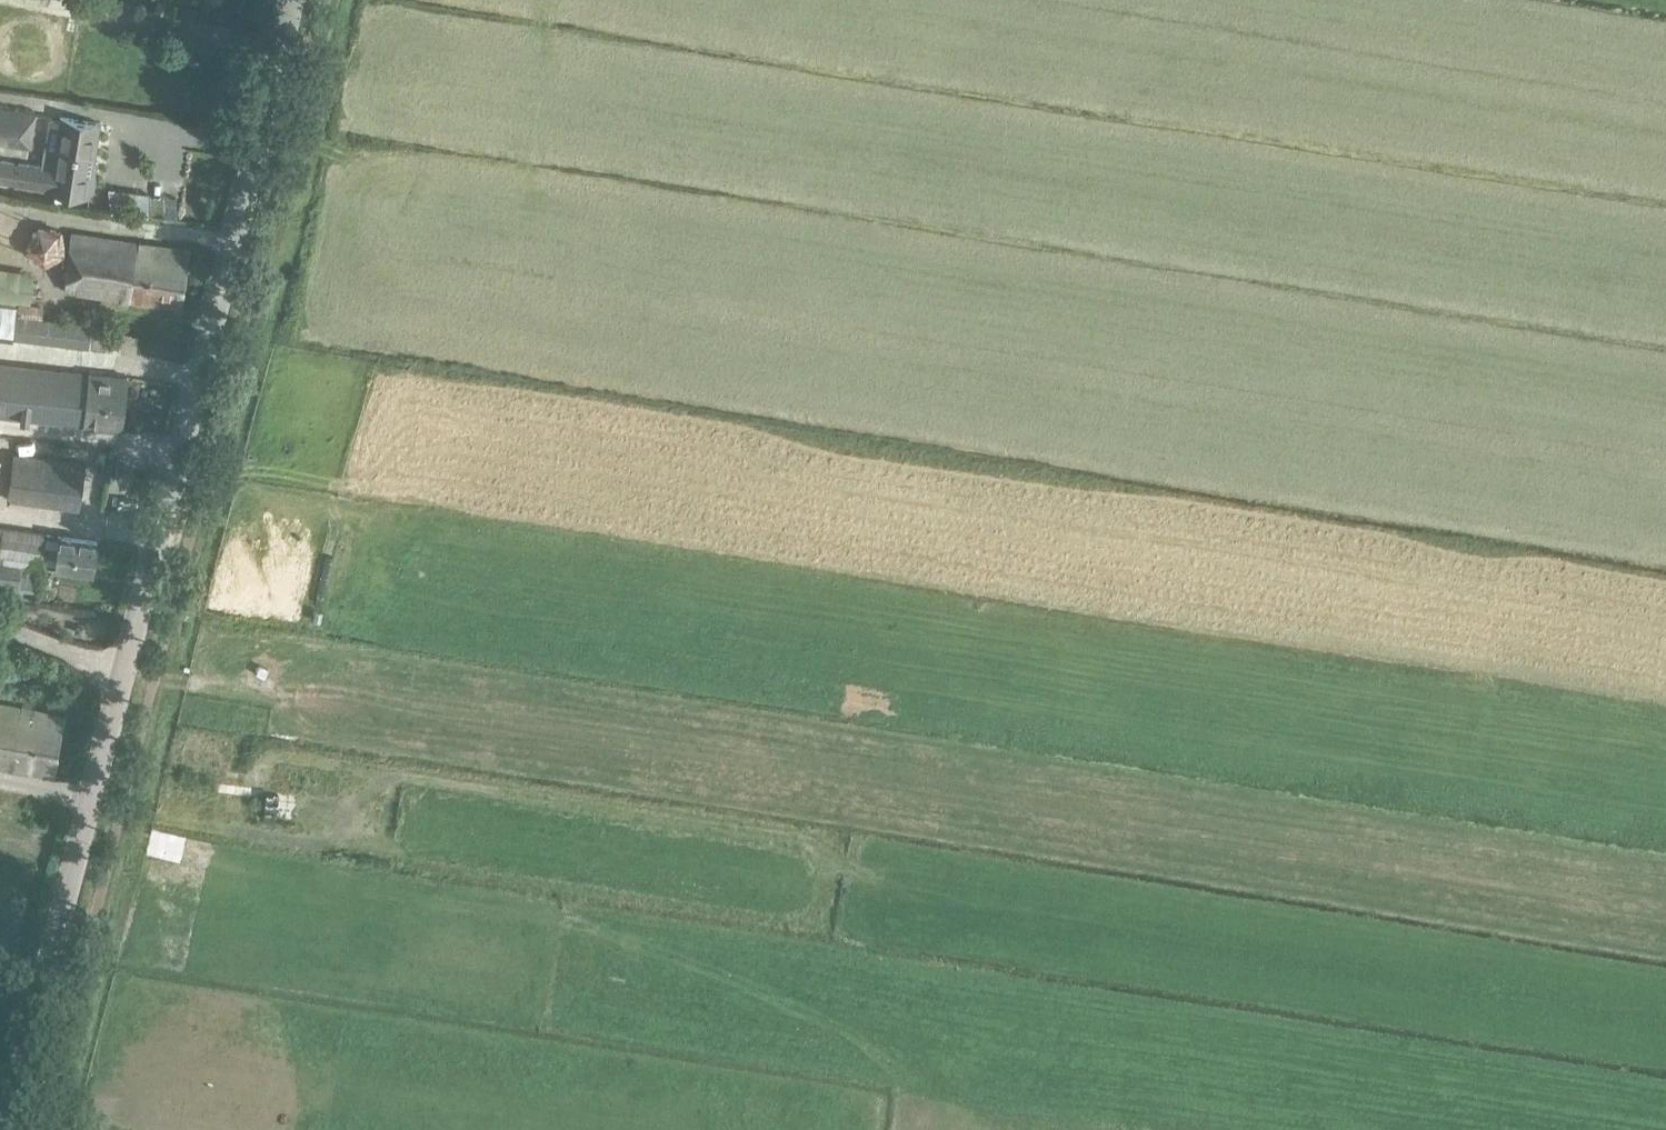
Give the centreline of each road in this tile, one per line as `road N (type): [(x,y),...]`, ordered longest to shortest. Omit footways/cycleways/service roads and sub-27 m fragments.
road 1 (tertiary): [(23,1129),(308,0)]

